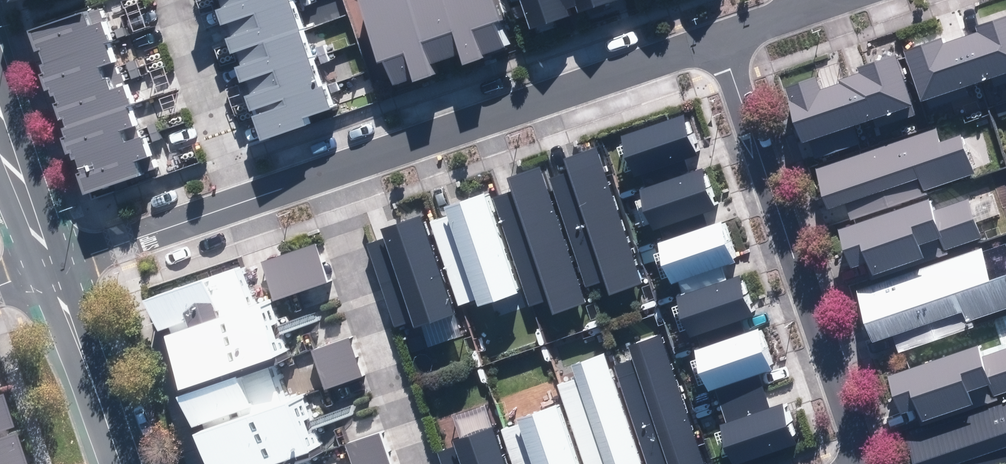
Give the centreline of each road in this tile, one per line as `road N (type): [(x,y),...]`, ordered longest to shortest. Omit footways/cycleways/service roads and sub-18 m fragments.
road 1 (residential): [(725,45),(863,463)]
road 2 (residential): [(322,176),(725,45)]
road 3 (residential): [(419,463),(322,176)]
road 4 (tertiary): [(55,260),(122,463)]
road 5 (residential): [(240,203),(174,0)]
road 6 (residential): [(55,260),(240,203)]
road 7 (tertiary): [(0,98),(55,260)]

